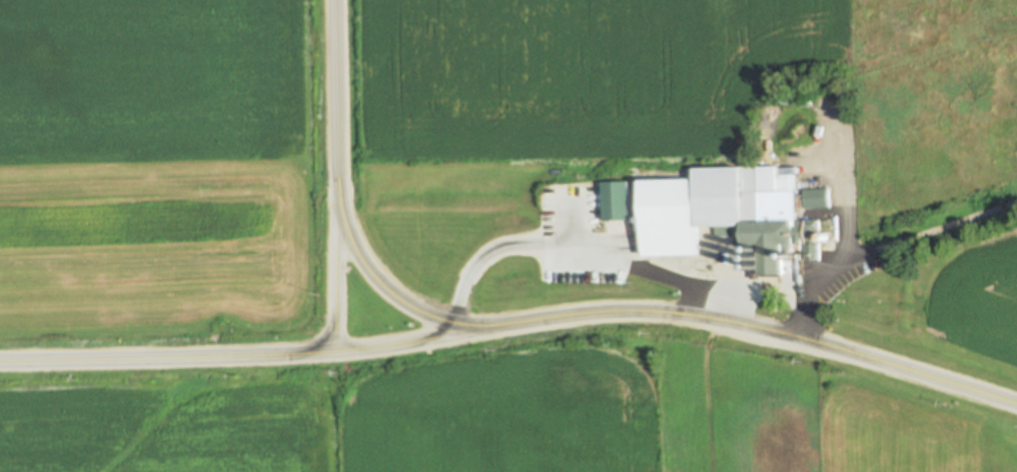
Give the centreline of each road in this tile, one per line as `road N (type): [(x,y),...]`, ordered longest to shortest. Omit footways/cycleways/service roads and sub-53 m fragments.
road 1 (secondary): [(636,314),(508,334),(446,324),(395,297),(369,266),(340,193),(338,0)]
road 2 (secondary): [(508,334),(305,359),(0,365)]
road 3 (secondary): [(1016,403),(801,338),(636,314)]
road 4 (secondary): [(340,193),(332,357)]
road 5 (track): [(893,243),(1016,204)]

